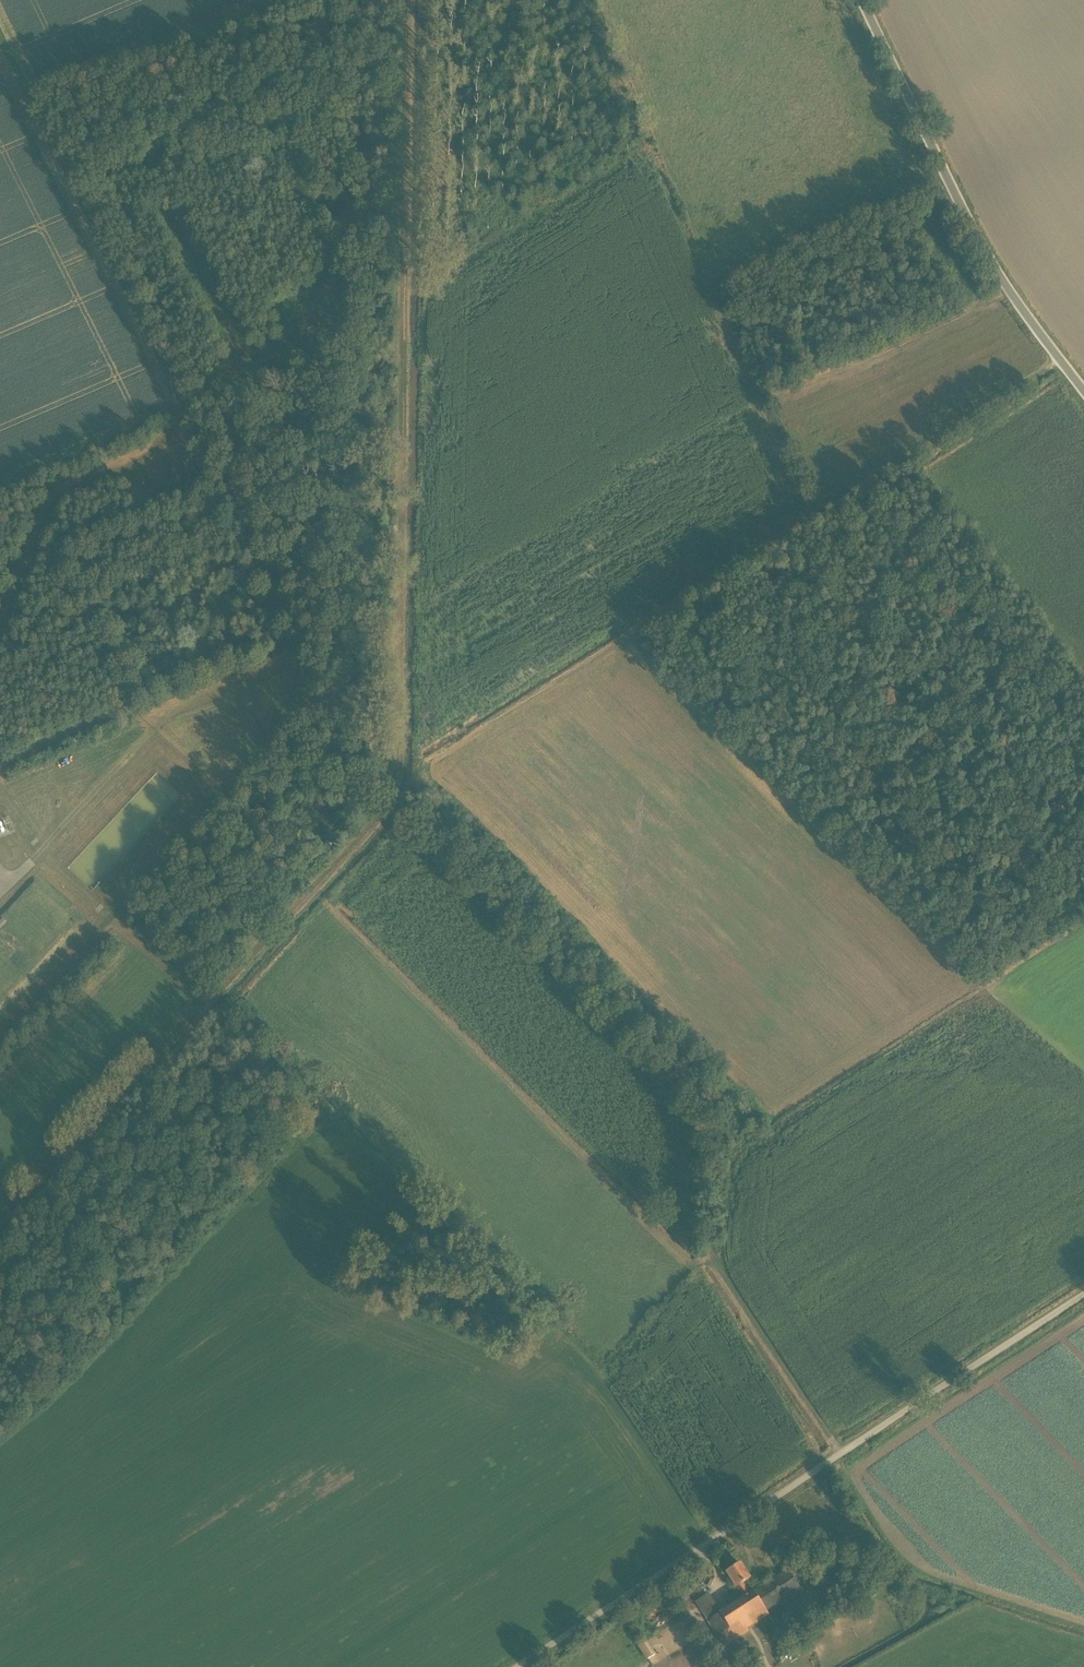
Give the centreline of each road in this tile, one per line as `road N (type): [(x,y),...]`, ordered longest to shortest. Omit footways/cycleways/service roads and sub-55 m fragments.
road 1 (track): [(593,0),(810,521),(1065,356)]
road 2 (unclassified): [(520,1666),(1083,1296)]
road 3 (unclassified): [(1083,381),(978,231),(866,0)]
road 4 (track): [(0,43),(182,418)]
road 5 (track): [(843,1455),(719,1271)]

